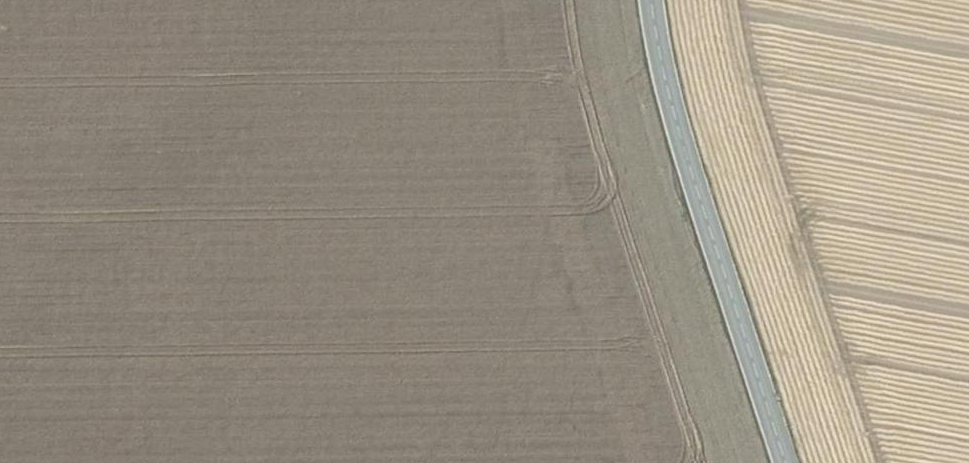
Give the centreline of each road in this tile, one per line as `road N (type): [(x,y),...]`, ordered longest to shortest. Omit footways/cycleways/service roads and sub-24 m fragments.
road 1 (tertiary): [(652,0),(658,56),(784,462)]

